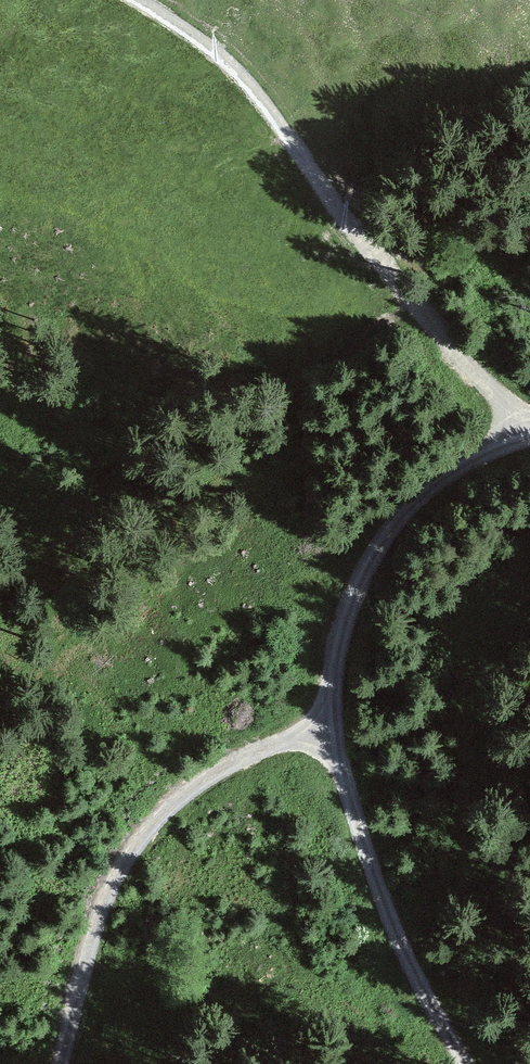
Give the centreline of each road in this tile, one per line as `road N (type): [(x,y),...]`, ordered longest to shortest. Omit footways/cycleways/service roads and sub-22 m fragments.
road 1 (track): [(511,433),(395,291),(236,66),(118,0)]
road 2 (track): [(63,1063),(97,929),(132,853),(189,792),(225,768),(322,739)]
road 3 (track): [(322,739),(348,604),(374,546),(422,491),(511,433)]
road 4 (track): [(322,739),(380,906),(462,1063)]

